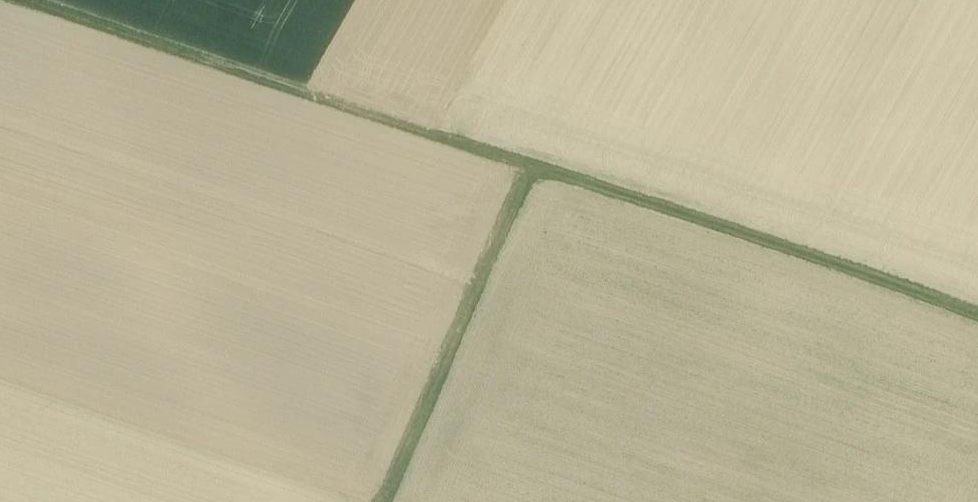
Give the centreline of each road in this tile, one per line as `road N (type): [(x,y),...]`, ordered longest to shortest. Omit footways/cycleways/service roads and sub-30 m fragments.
road 1 (track): [(23,0),(540,180),(400,501)]
road 2 (track): [(540,180),(977,320)]

